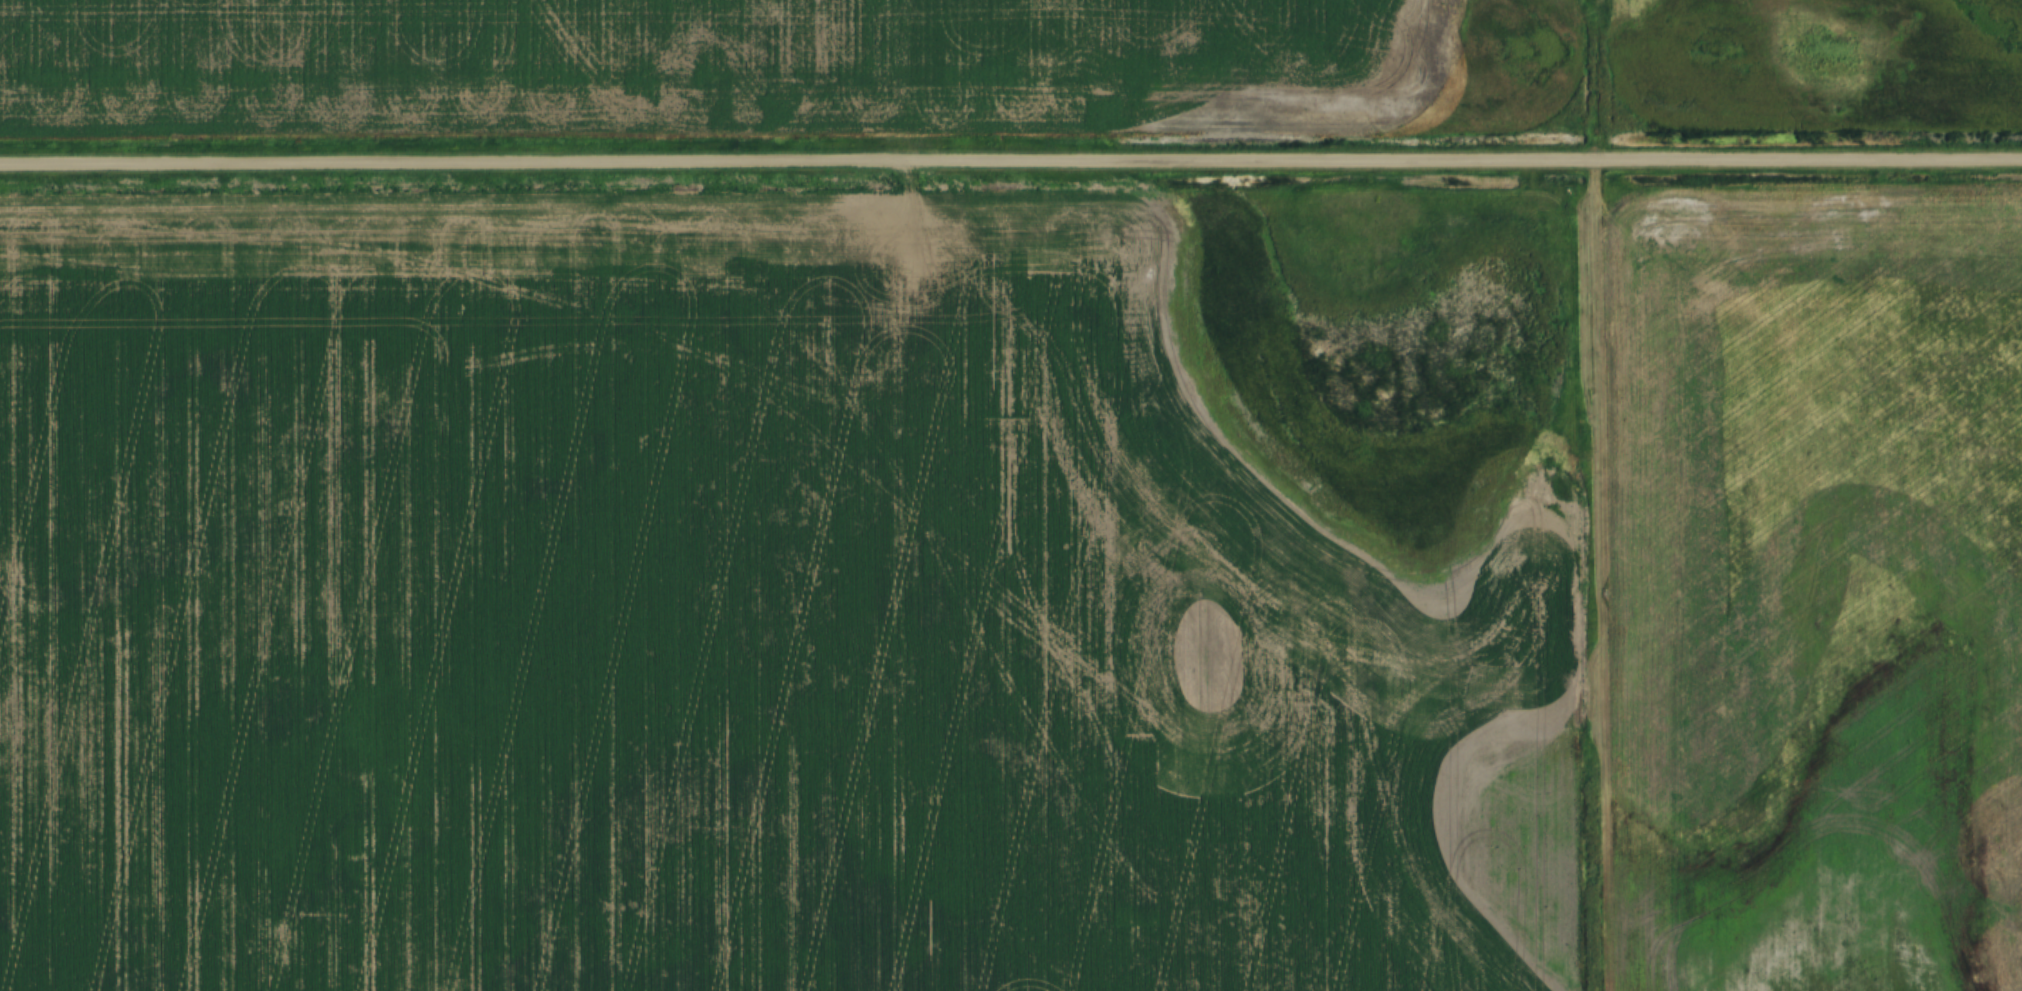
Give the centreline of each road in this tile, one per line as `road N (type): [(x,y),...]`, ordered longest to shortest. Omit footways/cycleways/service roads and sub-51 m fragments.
road 1 (residential): [(2021,162),(0,169)]

